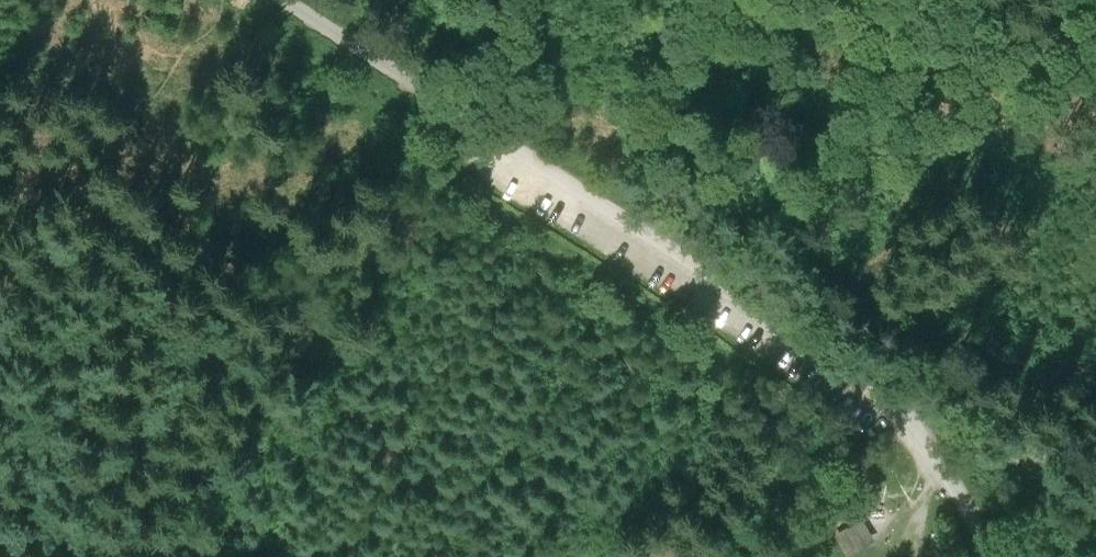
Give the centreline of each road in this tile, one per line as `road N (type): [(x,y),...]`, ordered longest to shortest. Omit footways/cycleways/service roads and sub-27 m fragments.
road 1 (unclassified): [(996,556),(881,384),(446,99)]
road 2 (track): [(0,521),(85,524),(177,540),(213,556)]
road 3 (track): [(911,419),(969,432),(1095,512)]

